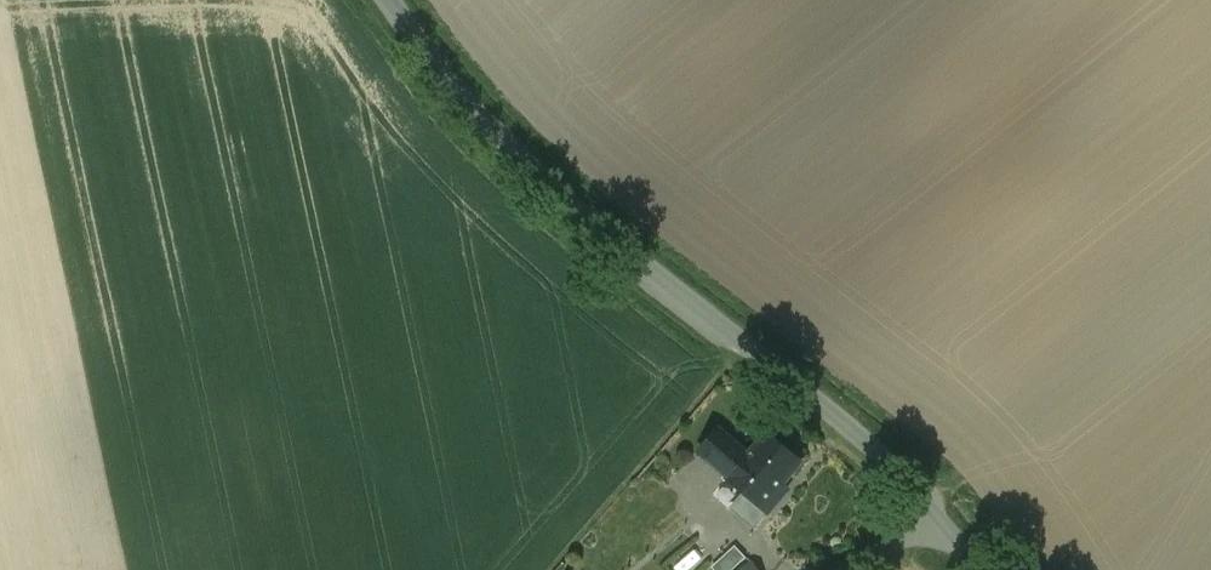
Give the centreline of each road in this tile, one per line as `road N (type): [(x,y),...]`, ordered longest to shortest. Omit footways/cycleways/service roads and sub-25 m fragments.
road 1 (unclassified): [(385,0),(534,172),(883,456),(938,517)]

